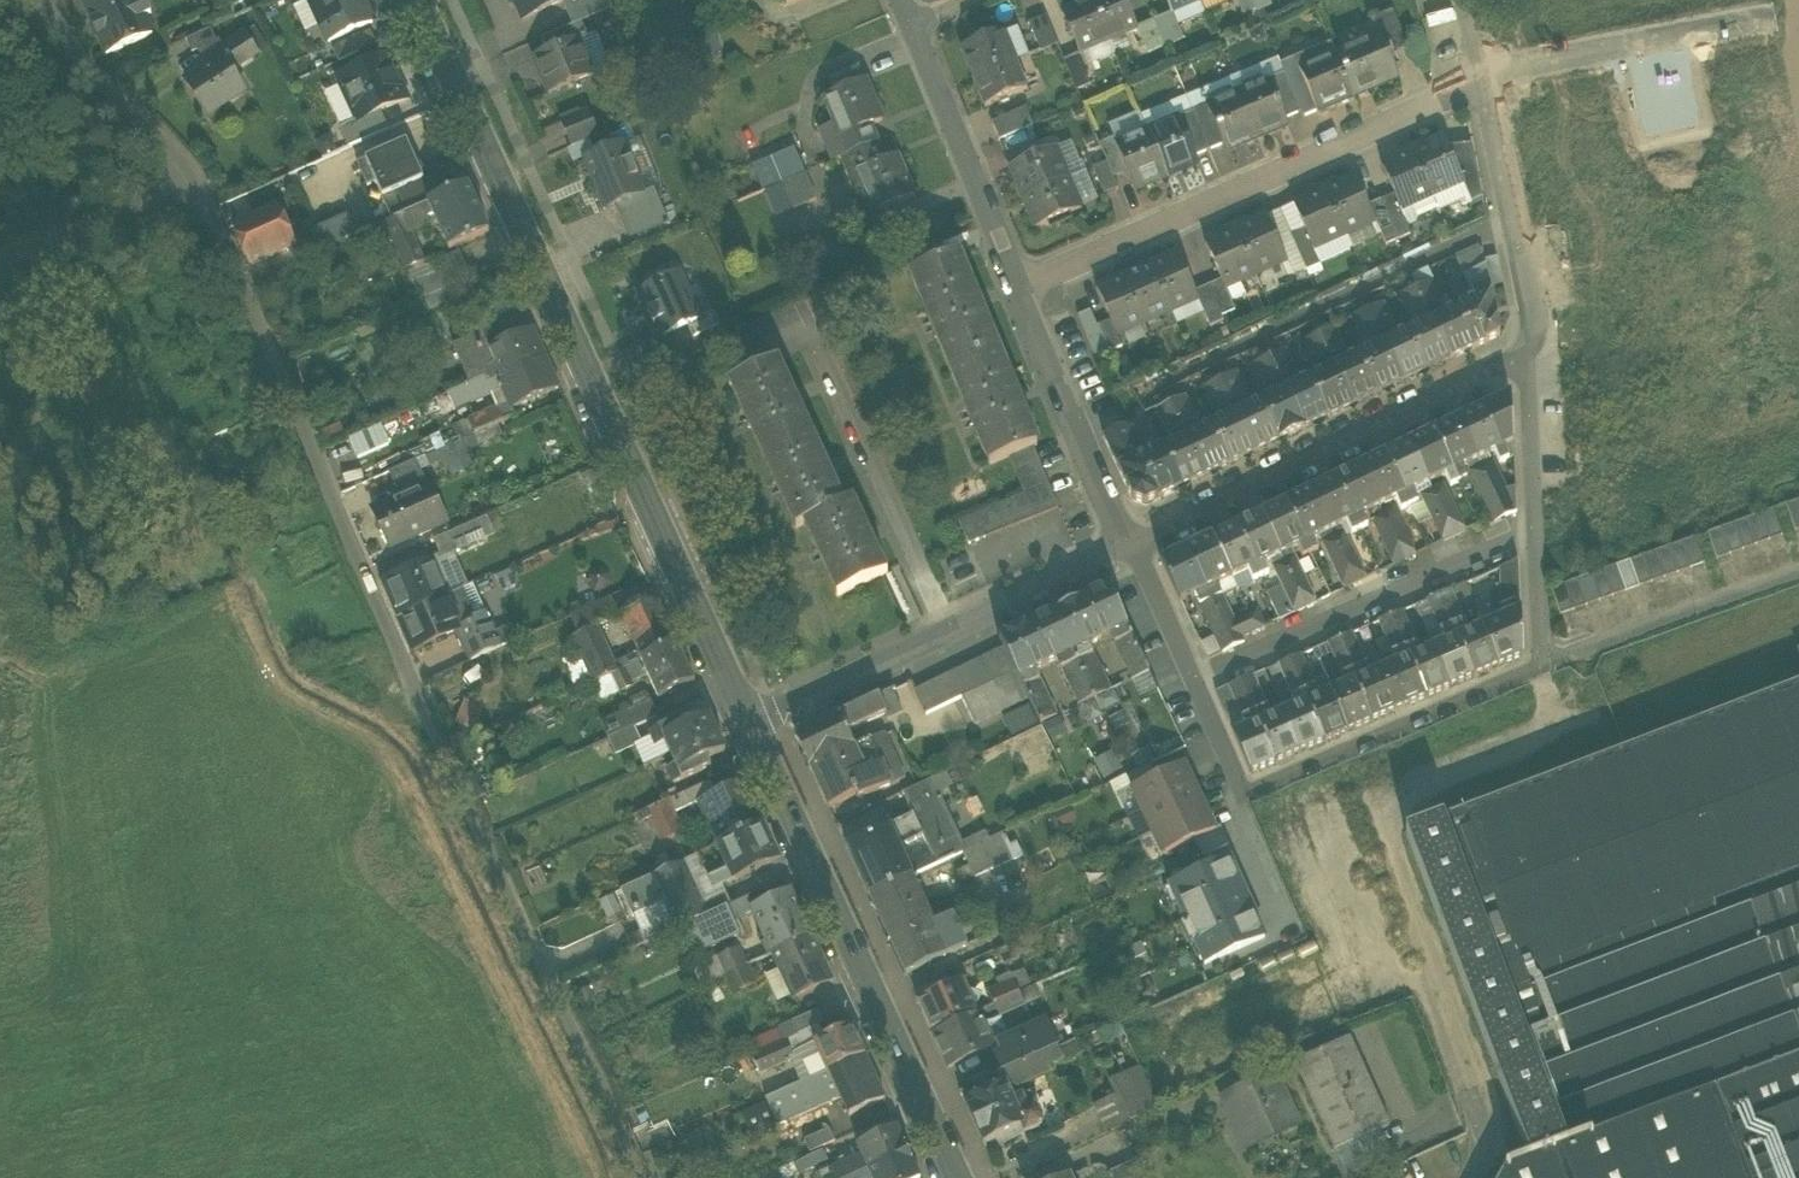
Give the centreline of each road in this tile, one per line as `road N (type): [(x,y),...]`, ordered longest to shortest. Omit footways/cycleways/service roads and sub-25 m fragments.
road 1 (residential): [(642,1177),(420,701),(195,181),(91,82),(40,0)]
road 2 (secondary): [(748,727),(417,0)]
road 3 (residential): [(1130,541),(1245,794),(1540,662)]
road 4 (residential): [(1023,290),(1482,81)]
road 5 (secondary): [(959,1177),(748,727)]
road 6 (residential): [(1523,361),(1130,541)]
road 7 (residential): [(1130,541),(748,727)]
road 8 (residential): [(1540,662),(1523,361)]
road 9 (unclassified): [(1469,1177),(1483,1154),(1396,905)]
road 10 (residential): [(1482,81),(1532,311),(1534,340),(1523,361)]
road 11 (residential): [(1023,290),(913,28)]
road 12 (residential): [(1482,81),(1523,65),(1757,23)]
road 13 (unclassified): [(1798,571),(1540,662)]
road 14 (residential): [(1130,541),(1023,290)]
road 15 (track): [(0,258),(195,181)]

